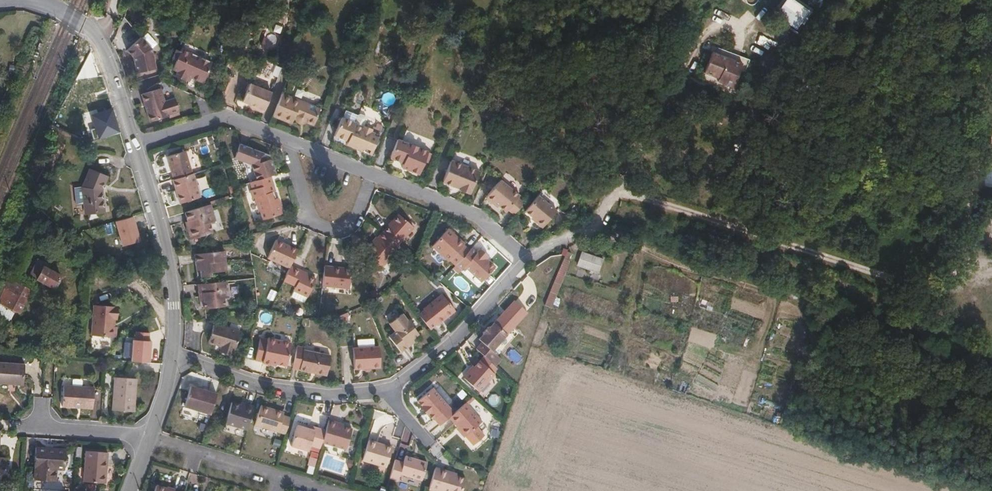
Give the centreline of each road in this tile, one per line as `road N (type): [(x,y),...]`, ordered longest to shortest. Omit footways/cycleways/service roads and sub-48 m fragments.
road 1 (track): [(597,231),(650,234),(821,282),(930,346),(991,395)]
road 2 (residential): [(173,356),(302,394),(389,389)]
road 3 (residential): [(173,356),(168,261),(138,147)]
road 4 (residential): [(389,389),(439,350),(525,256)]
road 5 (residential): [(138,147),(101,42),(38,0)]
road 6 (residential): [(288,139),(308,218),(333,232),(354,224),(375,174)]
road 7 (residential): [(315,490),(145,437)]
road 8 (residential): [(375,174),(477,215),(525,256)]
road 9 (residential): [(138,147),(230,116),(288,139)]

